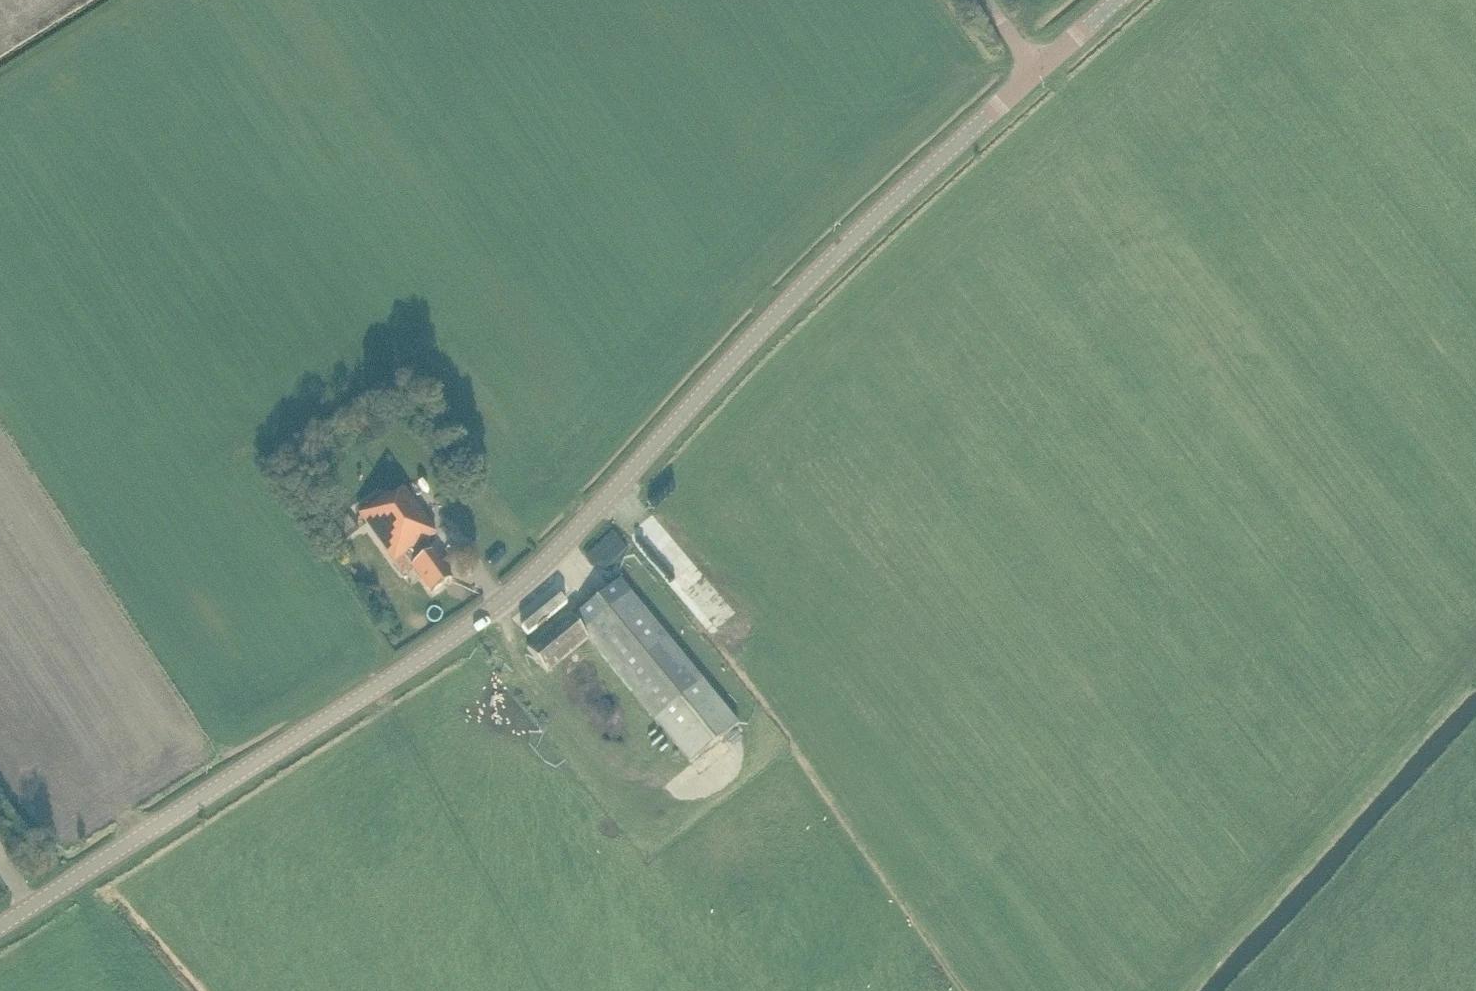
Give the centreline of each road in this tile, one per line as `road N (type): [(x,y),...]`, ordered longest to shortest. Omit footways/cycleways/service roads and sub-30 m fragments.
road 1 (tertiary): [(0,928),(494,610),(776,320),(1038,73)]

